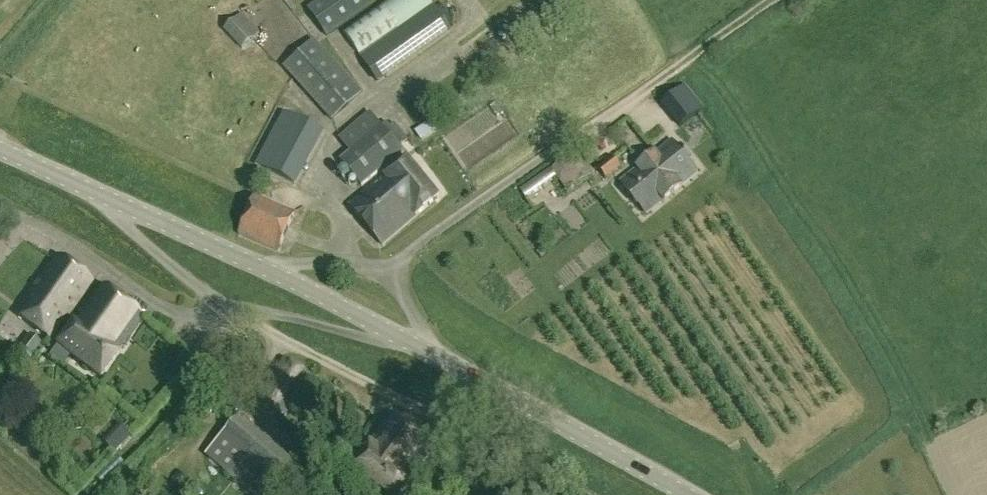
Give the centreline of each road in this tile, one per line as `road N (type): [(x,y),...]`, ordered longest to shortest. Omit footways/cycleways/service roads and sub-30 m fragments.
road 1 (residential): [(89,194),(254,321),(383,335)]
road 2 (residential): [(380,277),(641,94)]
road 3 (tertiary): [(679,494),(443,367)]
road 4 (tertiary): [(256,265),(89,194)]
road 5 (tertiary): [(383,335),(256,265)]
road 6 (residential): [(256,265),(380,277)]

